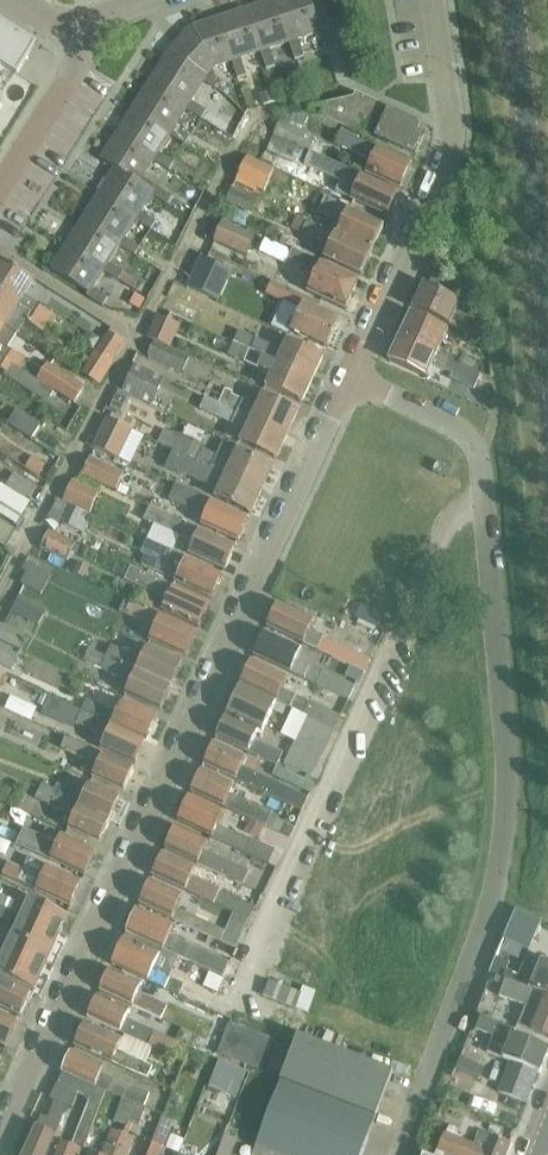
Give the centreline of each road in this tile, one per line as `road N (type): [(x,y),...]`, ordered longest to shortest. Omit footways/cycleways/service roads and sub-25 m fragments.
road 1 (residential): [(394,1154),(482,945),(507,790),(482,468),(447,420),(348,375)]
road 2 (residential): [(0,1135),(348,375)]
road 3 (residential): [(547,436),(506,0)]
road 4 (residential): [(348,375),(452,160),(433,0)]
road 5 (residential): [(0,184),(82,55),(84,32)]

